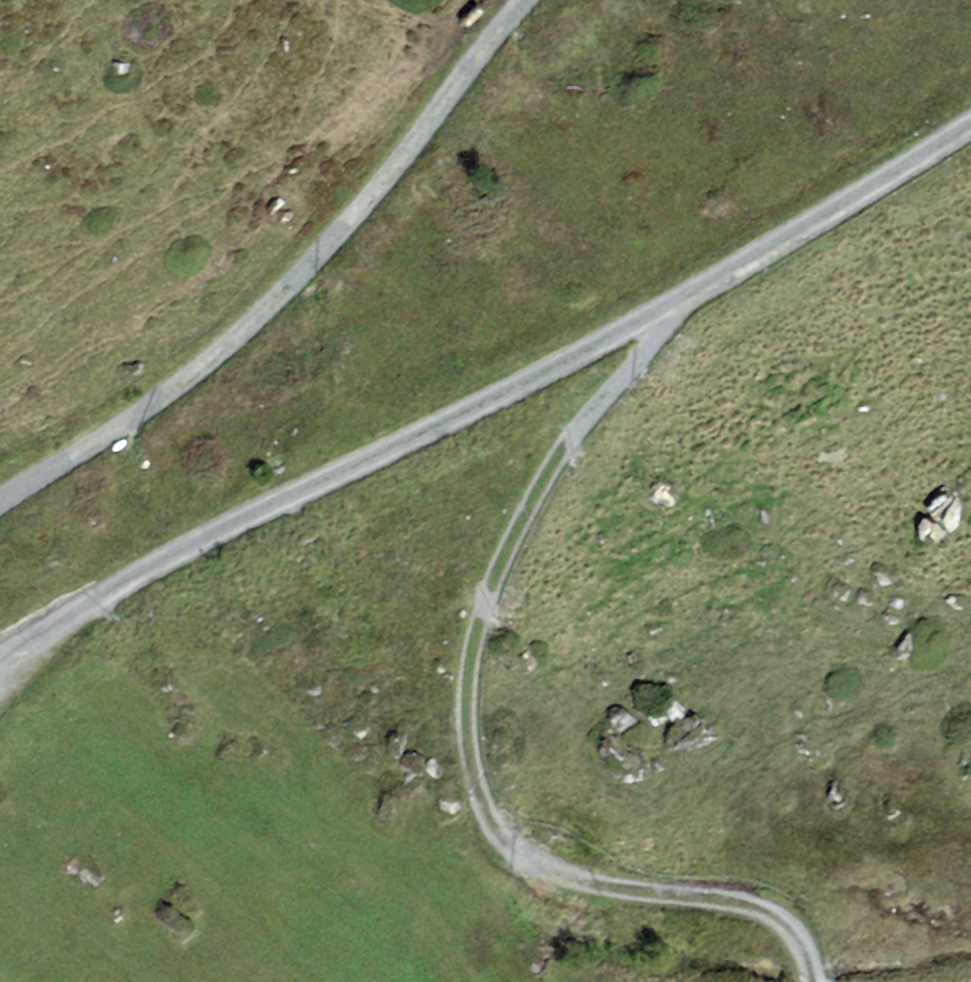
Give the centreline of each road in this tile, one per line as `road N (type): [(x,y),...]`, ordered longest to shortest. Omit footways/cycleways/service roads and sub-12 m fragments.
road 1 (track): [(0,666),(242,521),(691,292),(970,119)]
road 2 (track): [(691,292),(582,420),(487,597),(465,723),(491,830),(565,883),(767,908),(813,971),(813,981)]
road 3 (track): [(0,503),(344,241),(527,0)]

